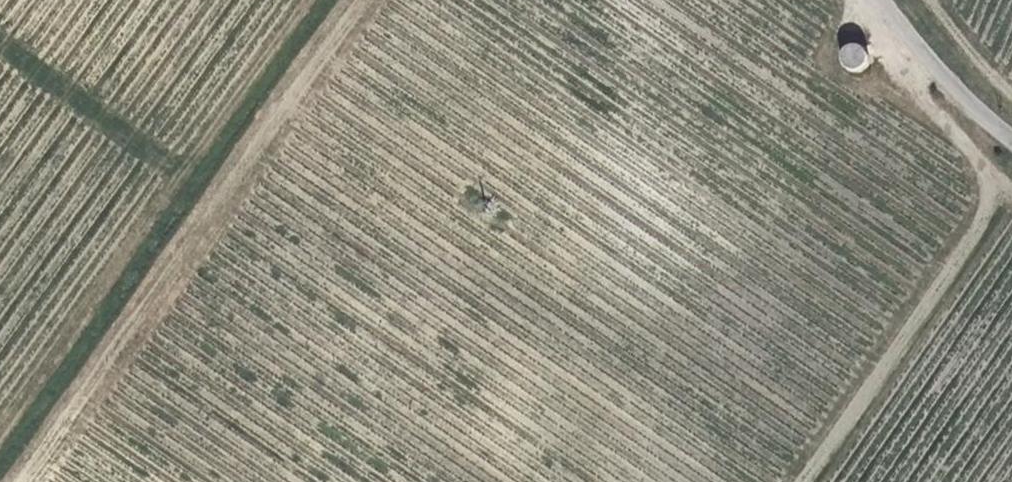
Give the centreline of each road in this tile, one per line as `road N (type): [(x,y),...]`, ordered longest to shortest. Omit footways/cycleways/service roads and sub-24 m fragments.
road 1 (unclassified): [(1011,122),(893,0)]

